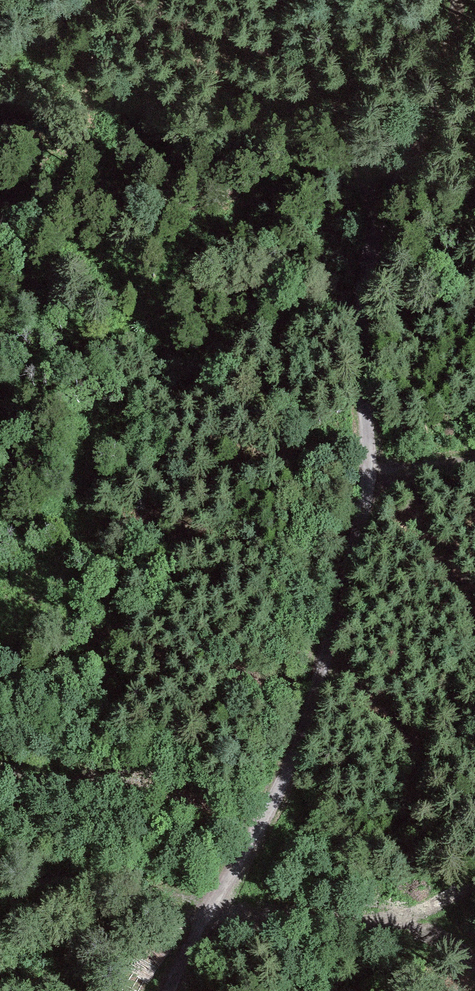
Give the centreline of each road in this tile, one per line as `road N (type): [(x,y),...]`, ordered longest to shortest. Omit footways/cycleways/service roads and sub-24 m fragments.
road 1 (track): [(407,168),(362,292),(368,461),(340,611),(302,747),(236,869)]
road 2 (track): [(214,922),(392,921),(474,959)]
road 3 (track): [(407,168),(455,0)]
road 4 (track): [(166,990),(214,922),(236,869)]

